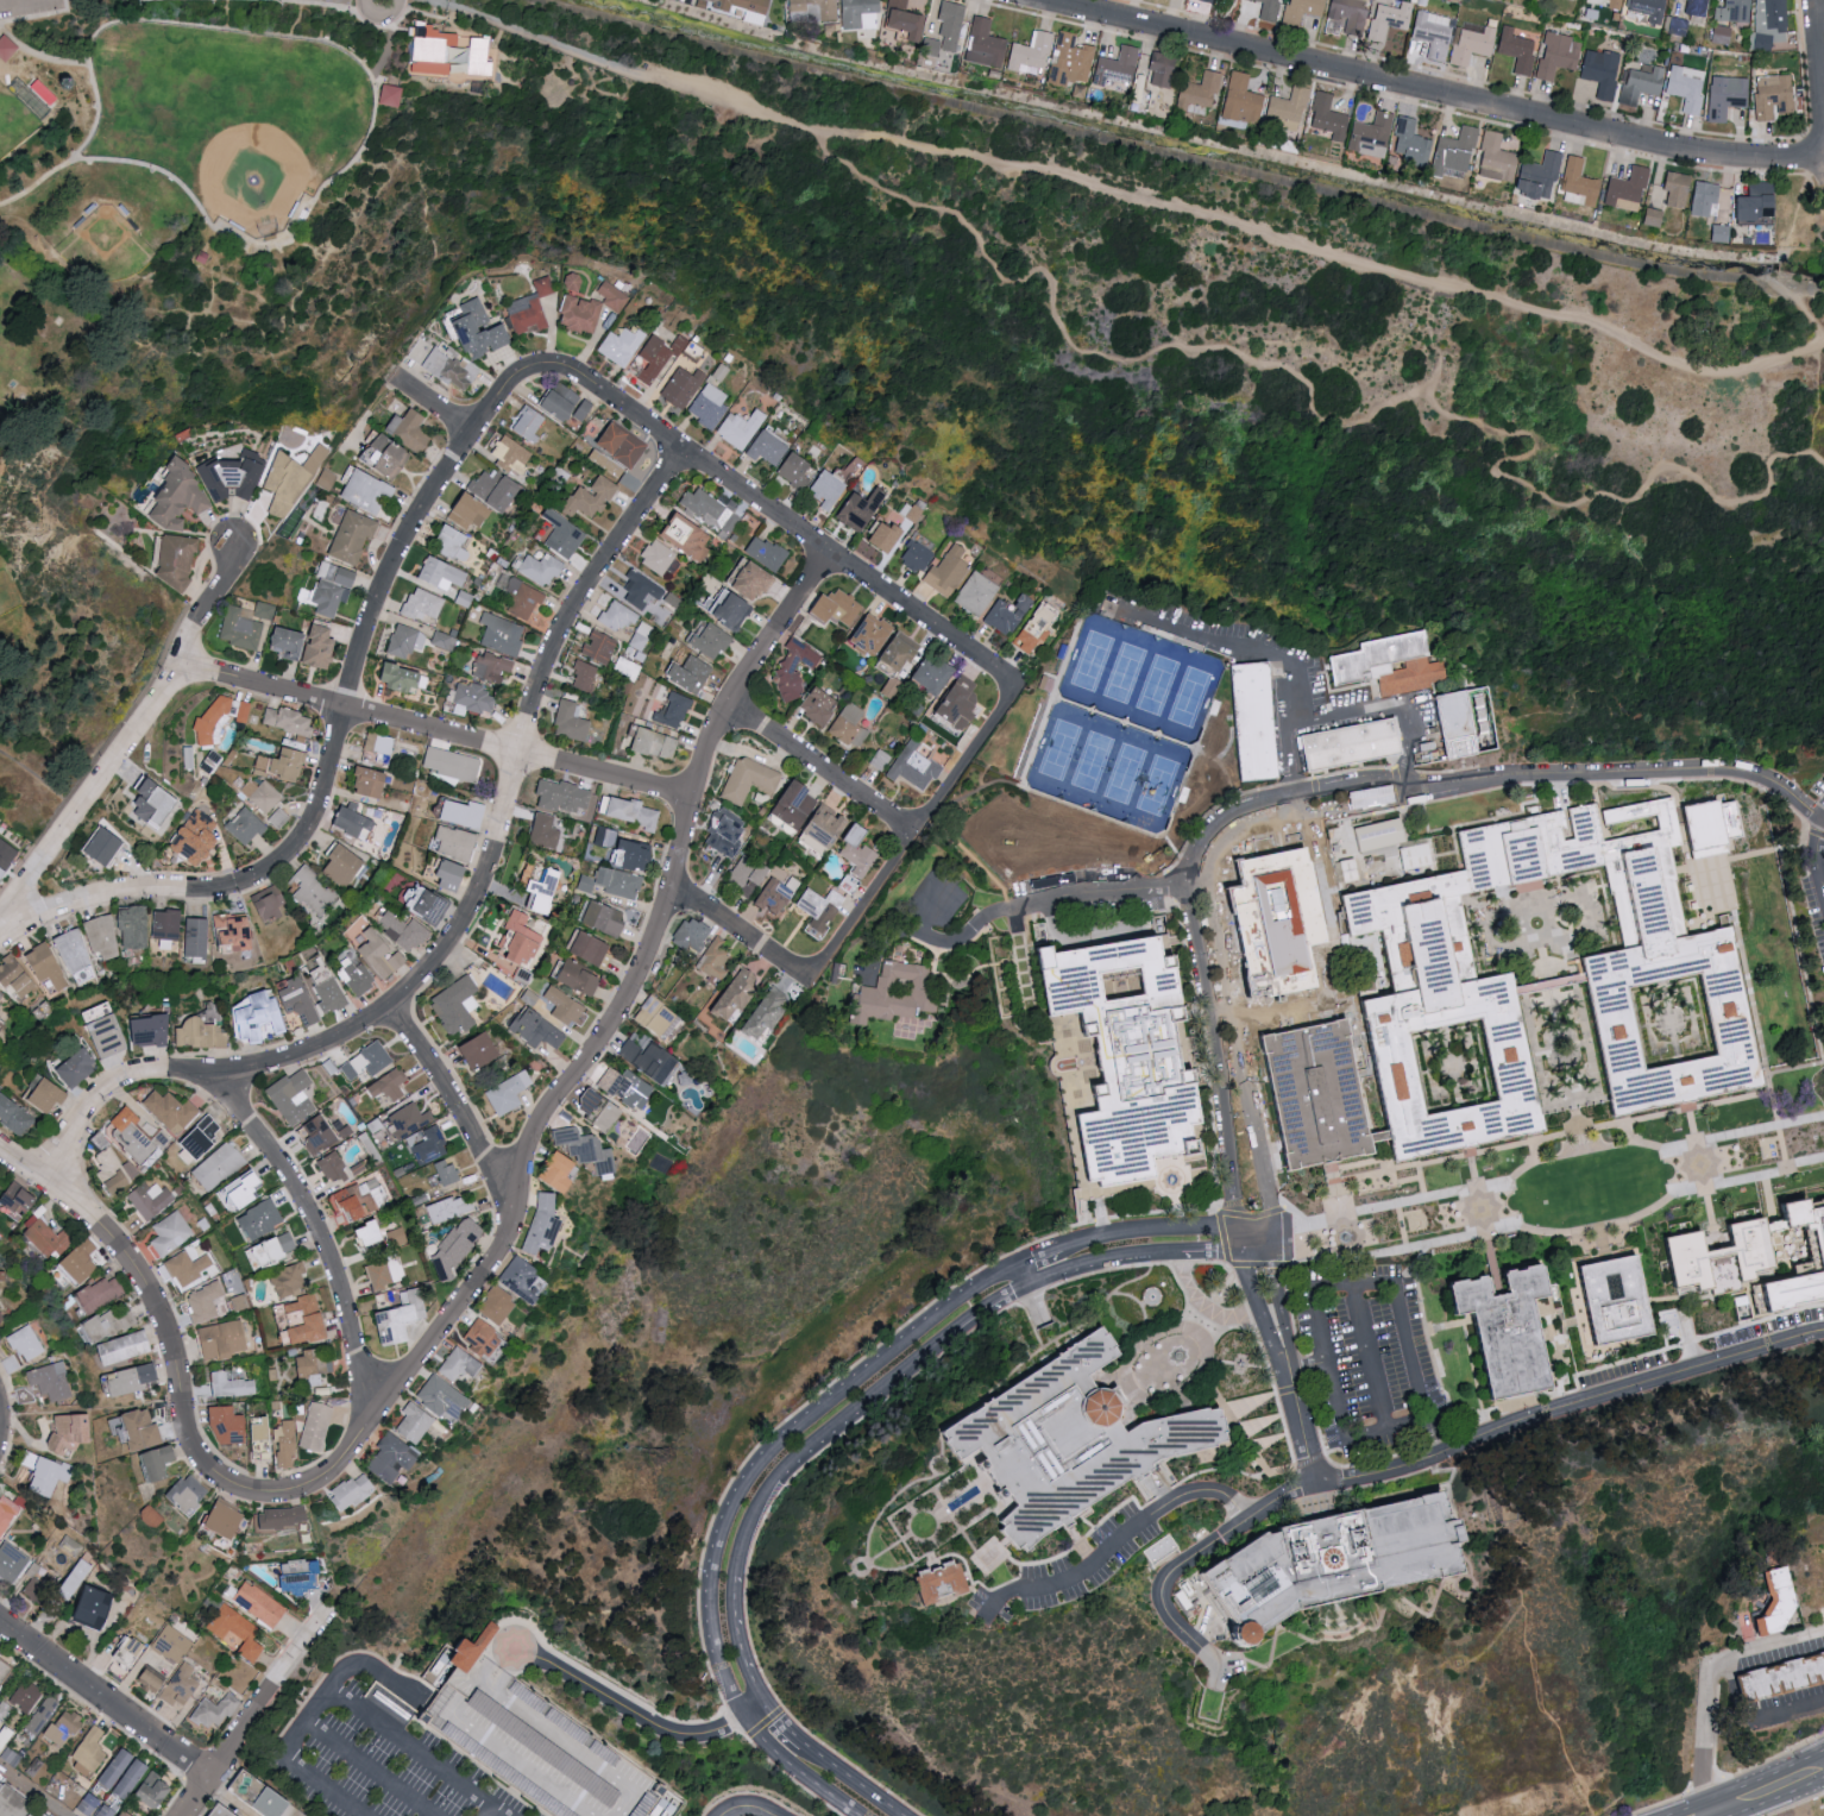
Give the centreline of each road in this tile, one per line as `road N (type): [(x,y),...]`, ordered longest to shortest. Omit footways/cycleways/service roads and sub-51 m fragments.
road 1 (track): [(427,0),(724,107),(1048,176),(1602,328),(1639,353),(1693,373),(1823,343)]
road 2 (residential): [(188,1412),(197,1453),(247,1494),(288,1497),(347,1465),(504,1252),(524,1163),(641,981),(673,893),(704,766),(759,661),(837,558)]
road 3 (residential): [(52,1188),(84,1118),(113,1087),(149,1074),(259,1070),(301,1060),(353,1038),(416,992),(482,894),(522,736),(566,628),(688,451)]
road 4 (residential): [(900,1815),(811,1753),(756,1685),(735,1588),(762,1497),(1007,1293),(1115,1258),(1245,1249),(1271,1236)]
road 5 (residential): [(0,931),(111,893),(245,885),(294,855),(323,811),(365,641),(390,577),(477,429),(529,373)]
road 6 (residential): [(1214,1669),(1164,1610),(1166,1583),(1282,1501),(1314,1485),(1430,1463),(1523,1420),(1823,1333)]
road 7 (residential): [(1047,0),(1686,155),(1823,161)]
road 8 (residential): [(1020,1264),(964,1294),(740,1482),(709,1585),(719,1664),(744,1715)]
road 9 (residential): [(529,373),(552,366),(573,372),(1019,686)]
road 10 (residential): [(182,664),(692,793)]
road 11 (residential): [(0,926),(182,664),(194,621),(224,578),(234,543)]
road 12 (residential): [(1415,794),(1542,778),(1691,772),(1743,777),(1812,818)]
road 13 (residential): [(213,1074),(269,1136),(329,1242),(360,1345),(369,1434)]
road 14 (residential): [(1271,1236),(1212,874)]
road 15 (residential): [(818,984),(1019,686)]
road 16 (residential): [(1189,875),(1240,1229)]
road 17 (residential): [(0,1151),(130,1255),(159,1297),(188,1412)]
road 18 (residential): [(0,1621),(209,1776)]
road 19 (residential): [(394,1013),(446,1086),(516,1226)]
road 20 (residential): [(180,1815),(315,1625)]
road 21 (residential): [(734,704),(922,835)]
road 22 (residential): [(1378,798),(1356,786),(1260,805),(1215,829),(1189,875)]
road 23 (residential): [(1212,874),(1244,835),(1378,798)]
road 24 (residential): [(1240,1229),(1113,1237),(1064,1249)]
road 25 (residential): [(673,893),(818,984)]
road 26 (residential): [(1707,1665),(1704,1784),(1714,1815)]
road 27 (residential): [(744,1715),(769,1751),(854,1815)]
road 28 (residential): [(1240,1229),(1283,1366)]
road 29 (residential): [(1283,1366),(1294,1350),(1271,1236)]
road 30 (residential): [(1823,1632),(1707,1665)]

